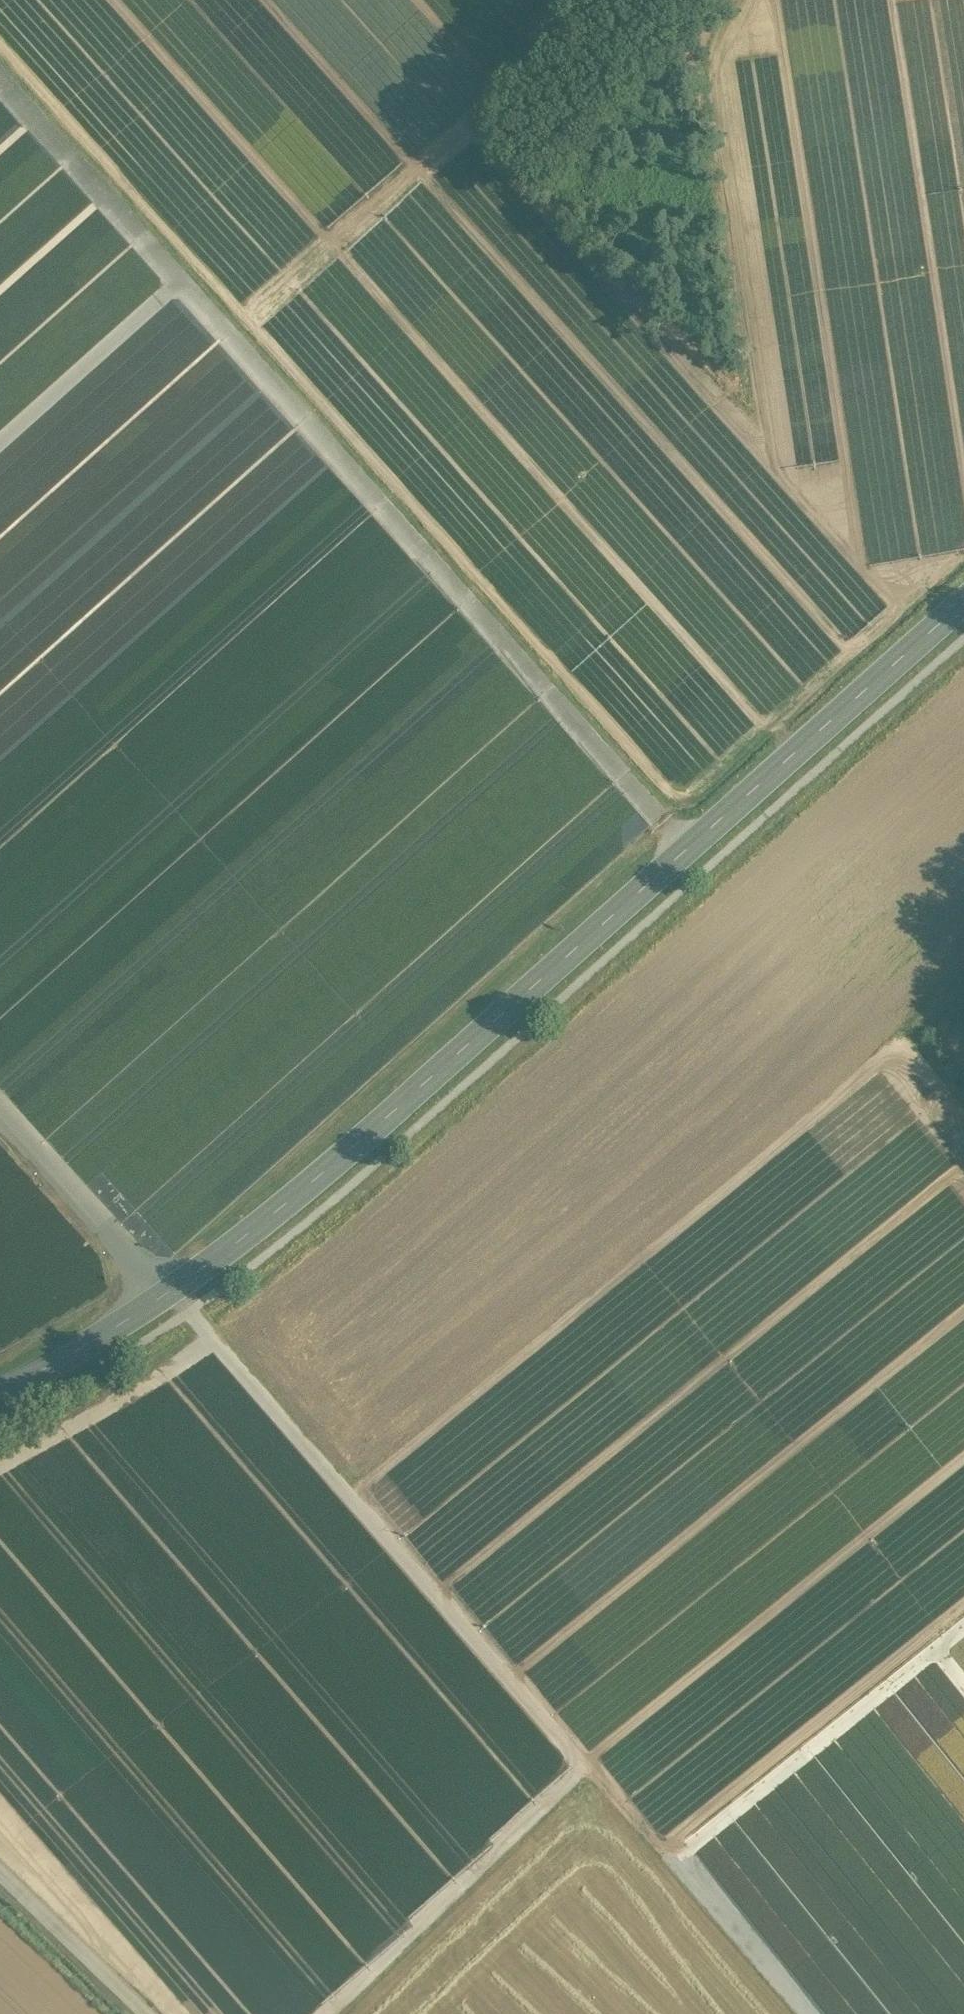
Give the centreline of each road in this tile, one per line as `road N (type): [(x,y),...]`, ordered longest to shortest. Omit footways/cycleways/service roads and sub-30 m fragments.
road 1 (secondary): [(0,1390),(159,1297),(387,1115),(963,606)]

